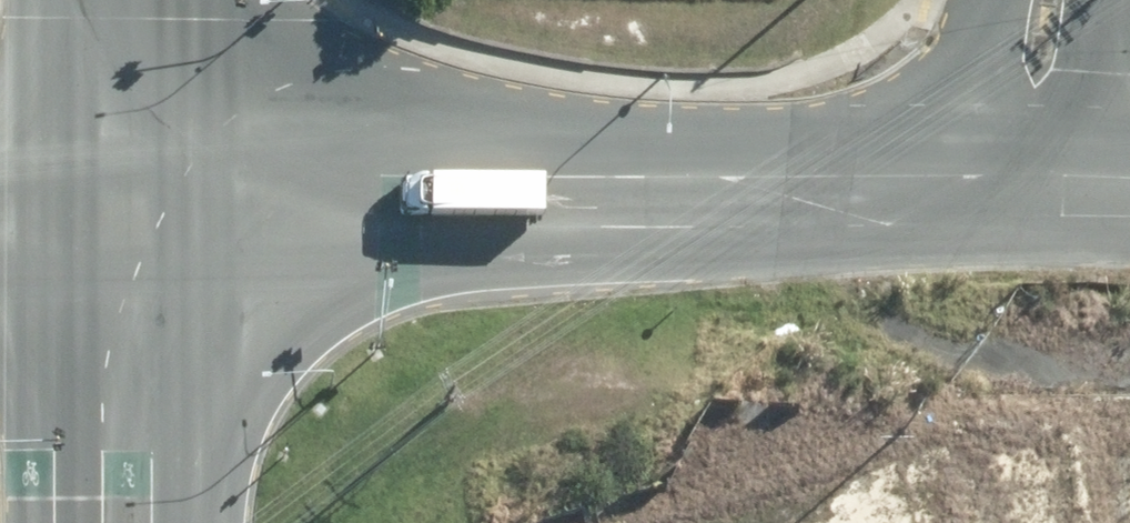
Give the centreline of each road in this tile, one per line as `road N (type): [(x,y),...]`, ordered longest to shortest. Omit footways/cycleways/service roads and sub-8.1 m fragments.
road 1 (unclassified): [(124,213),(958,196)]
road 2 (secondary): [(127,522),(124,213)]
road 3 (secondary): [(124,213),(124,0)]
road 4 (unclassified): [(958,196),(989,0)]
road 5 (unclassified): [(1109,0),(1096,195)]
road 6 (unclassified): [(958,196),(1096,195)]
road 7 (unclassified): [(0,211),(124,213)]

